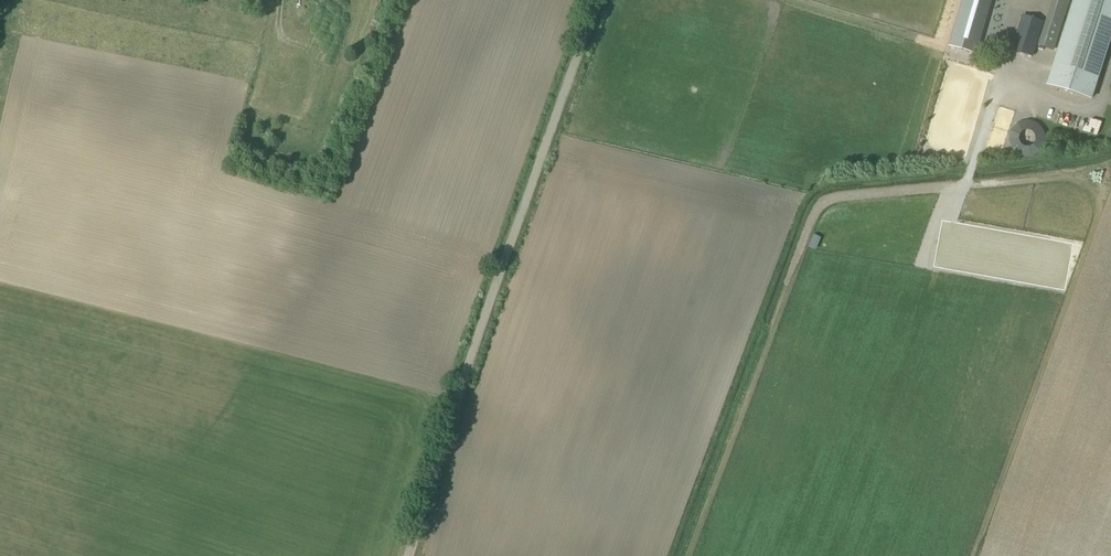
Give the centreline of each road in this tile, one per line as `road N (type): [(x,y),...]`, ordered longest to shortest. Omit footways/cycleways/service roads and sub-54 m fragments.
road 1 (unclassified): [(408,555),(597,0)]

